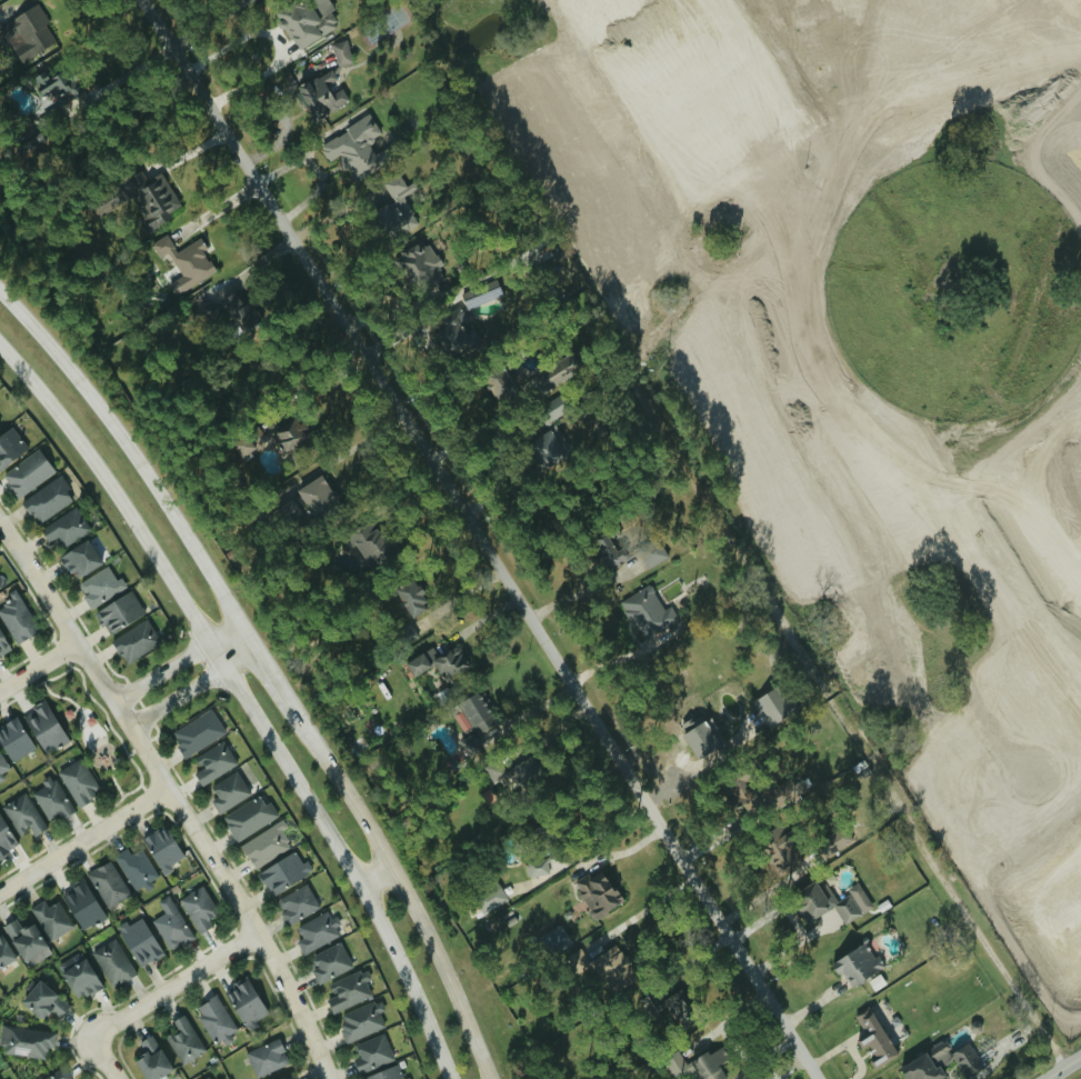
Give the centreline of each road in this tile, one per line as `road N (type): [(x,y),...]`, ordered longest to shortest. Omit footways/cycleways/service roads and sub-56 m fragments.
road 1 (residential): [(819,1078),(140,0)]
road 2 (residential): [(1065,1068),(630,374),(727,250),(770,179),(768,157)]
road 3 (secondary): [(495,1078),(393,865),(151,478)]
road 4 (residential): [(329,1078),(259,931),(0,523)]
road 5 (secondary): [(209,642),(360,882),(452,1078)]
road 6 (track): [(1080,425),(781,619)]
road 7 (secondary): [(0,344),(118,493),(193,618)]
road 8 (secondary): [(151,478),(82,381),(0,289)]
road 9 (residential): [(169,787),(0,893)]
road 10 (residential): [(259,931),(91,1037)]
road 11 (residential): [(130,729),(258,649)]

